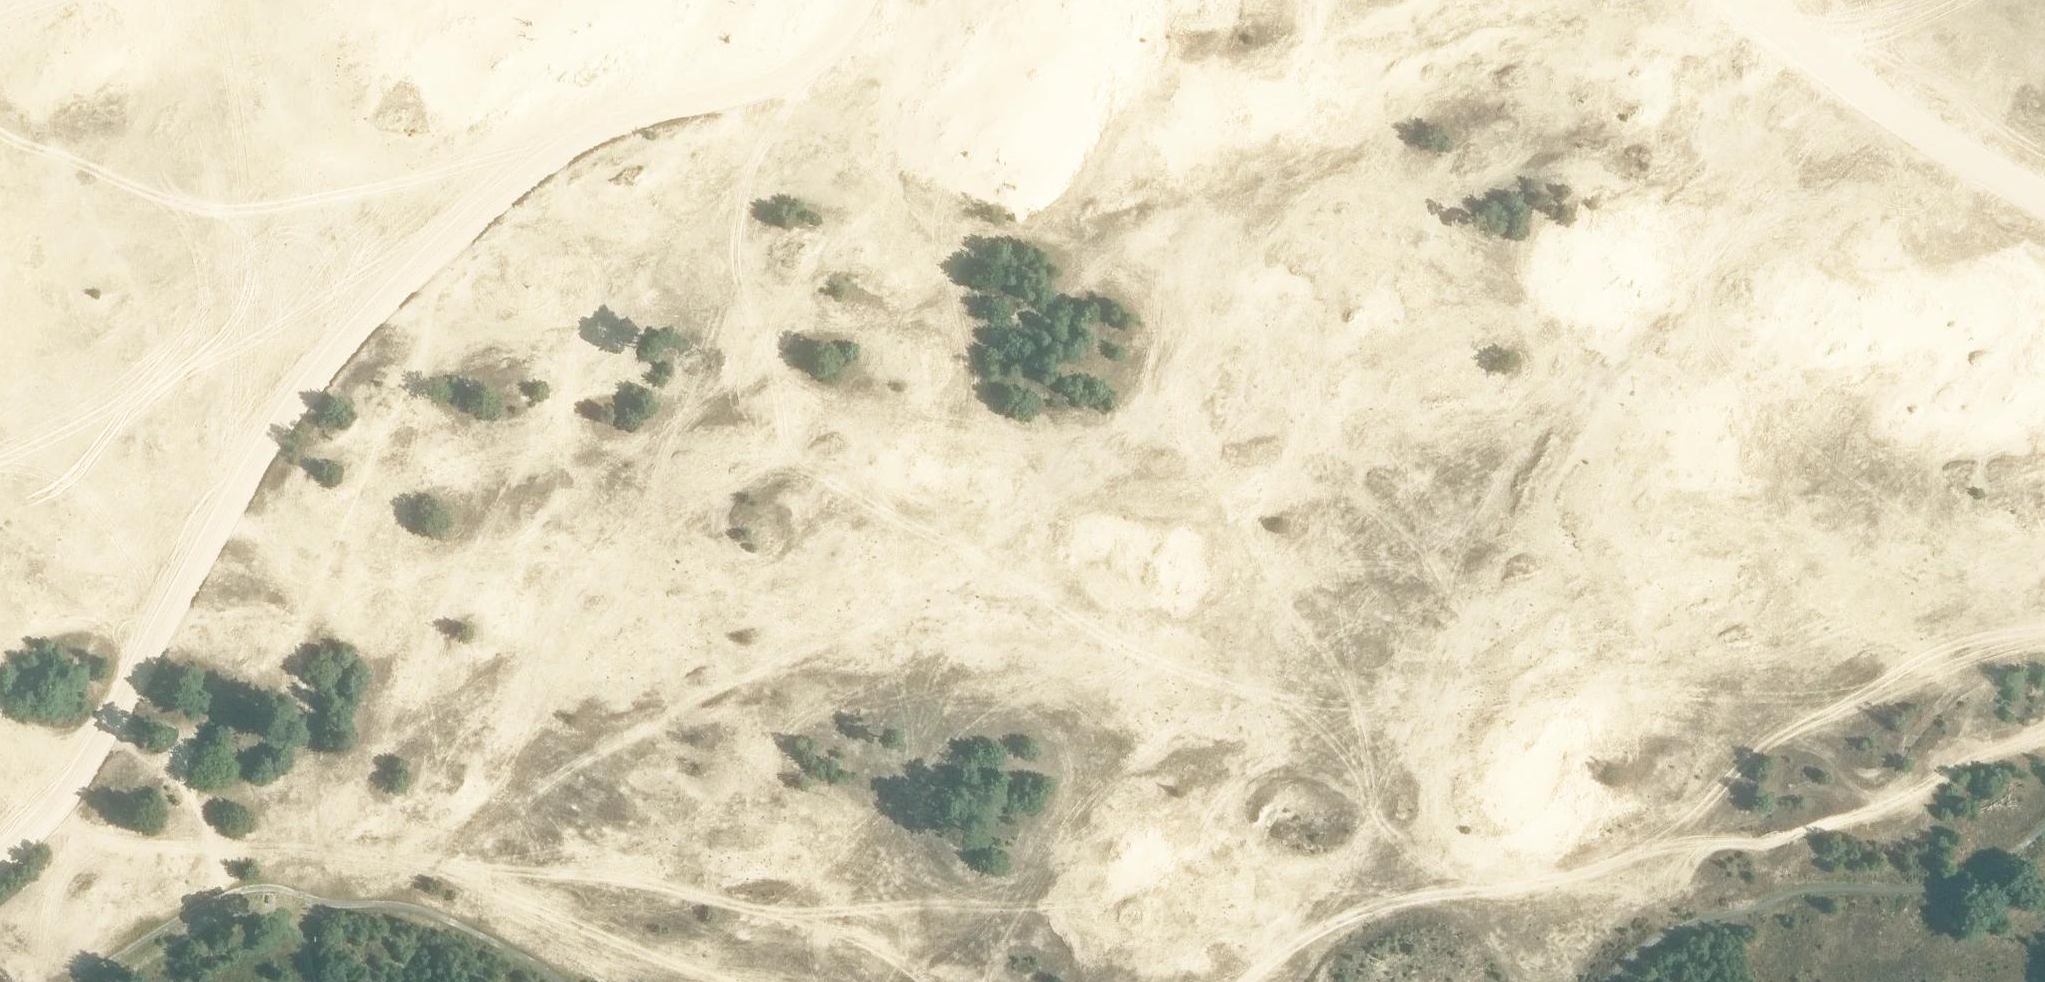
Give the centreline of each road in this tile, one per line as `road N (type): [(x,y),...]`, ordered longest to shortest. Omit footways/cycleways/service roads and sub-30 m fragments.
road 1 (track): [(0,860),(101,741),(270,438),(340,342),(390,289),(546,156),(614,122),(778,77),(813,58),(856,0)]
road 2 (track): [(1910,122),(1783,204),(1687,322),(1568,412),(1460,514),(1365,693),(1361,760),(1376,849),(1359,895),(1254,981)]
road 3 (track): [(1035,640),(1068,637),(1155,675),(1260,693),(1325,725),(1466,864),(1512,896),(1602,896),(1686,850),(1754,844),(1911,790),(2044,729)]
road 4 (track): [(220,524),(314,622),(439,699),(611,737),(721,746),(801,733),(908,762)]
road 5 (track): [(851,981),(830,971),(793,921),(812,863),(992,665),(1035,640)]
road 6 (track): [(1741,0),(1910,122),(2044,199)]
road 7 (track): [(115,981),(213,922),(284,906),(300,921),(314,981)]

